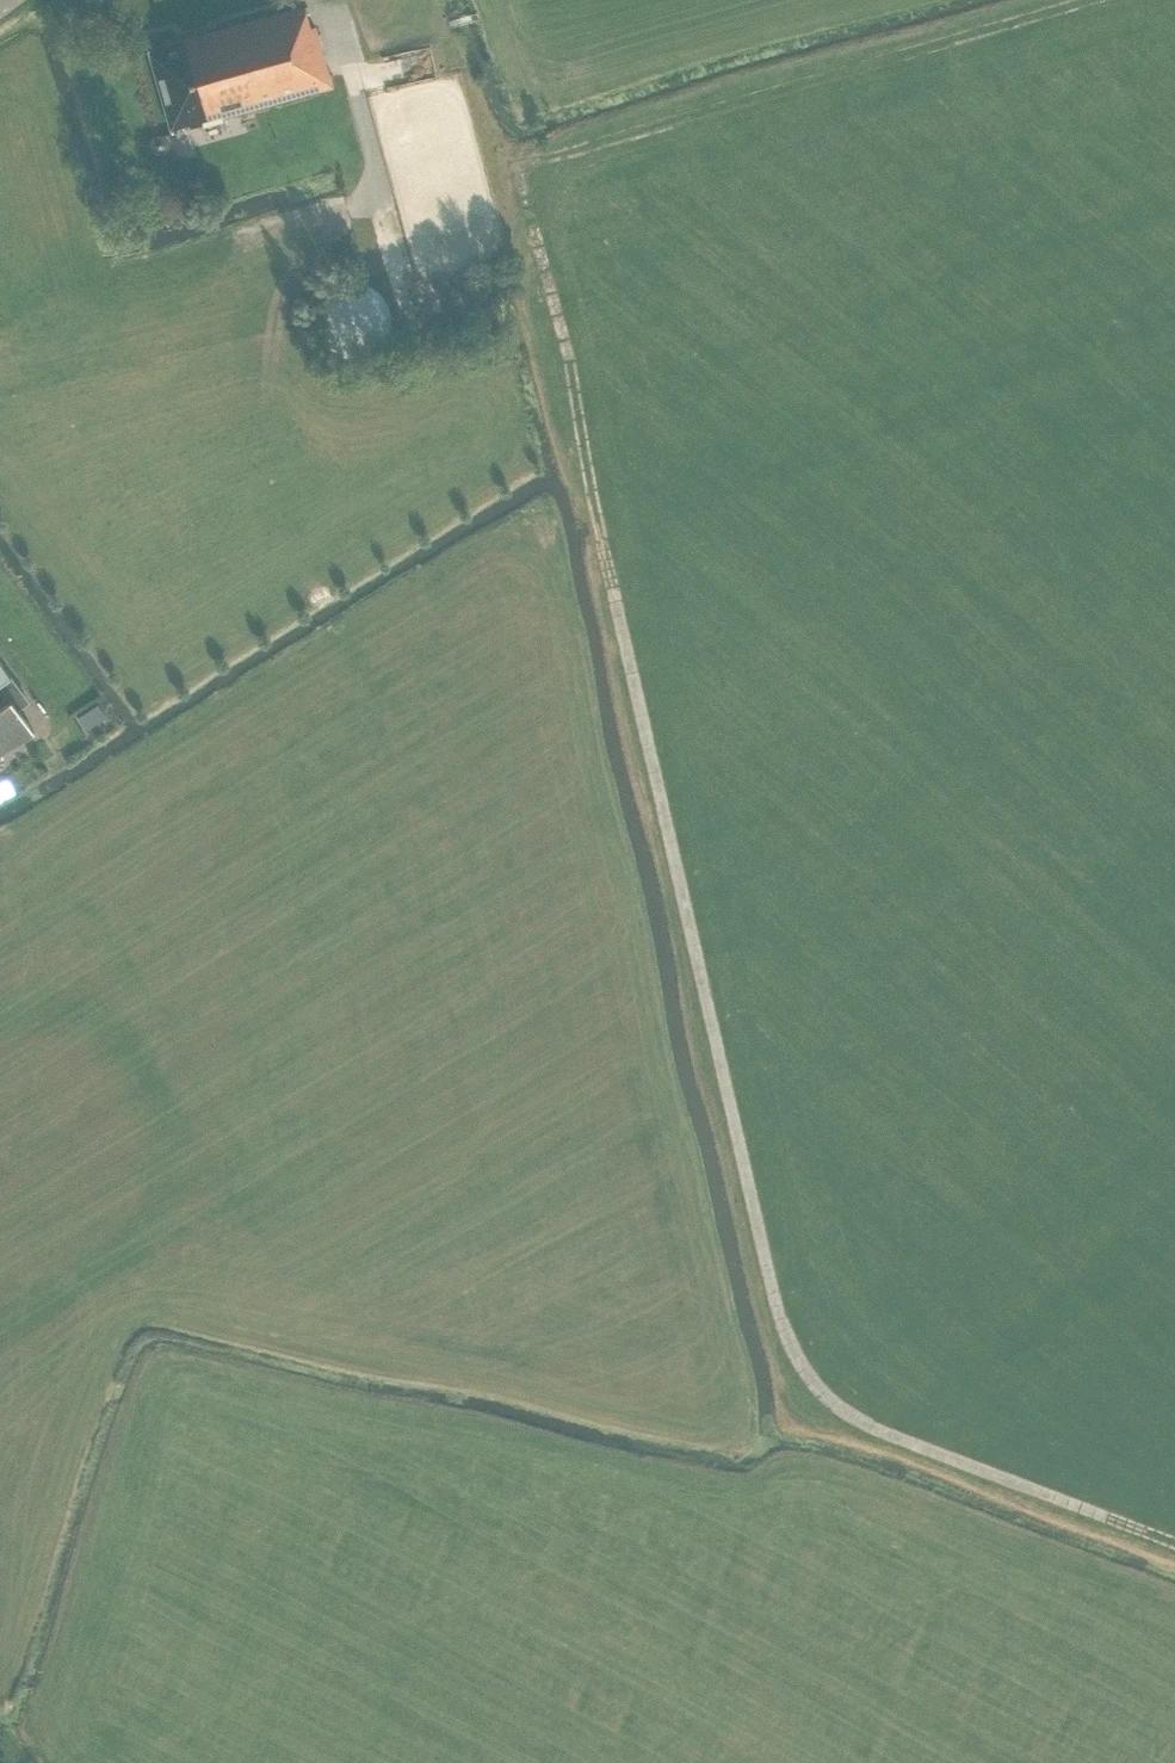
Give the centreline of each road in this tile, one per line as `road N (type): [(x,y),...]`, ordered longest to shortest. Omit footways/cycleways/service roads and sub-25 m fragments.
road 1 (track): [(1174,1544),(874,1430),(806,1375),(780,1318),(524,191),(512,164),(389,201),(359,97)]
road 2 (track): [(512,164),(1088,0)]

